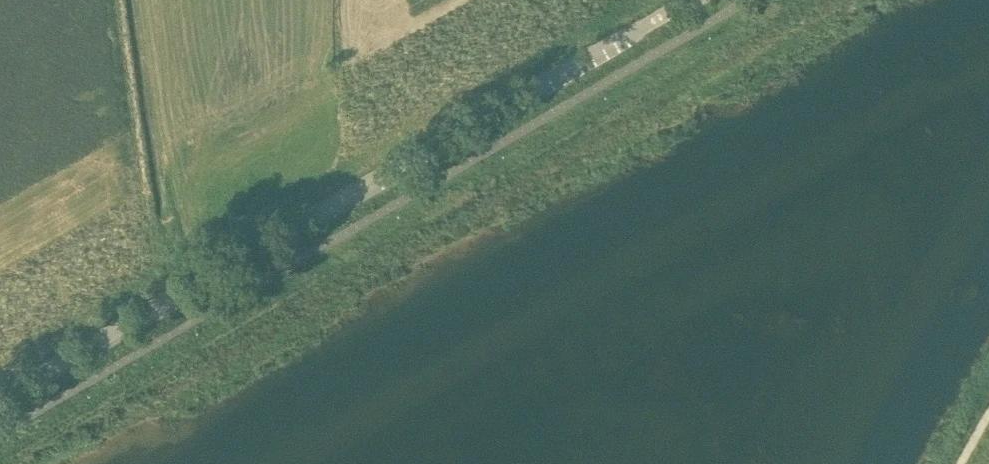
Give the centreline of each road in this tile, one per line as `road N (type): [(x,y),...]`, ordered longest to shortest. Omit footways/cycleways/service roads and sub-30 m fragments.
road 1 (secondary): [(0,399),(689,0)]

